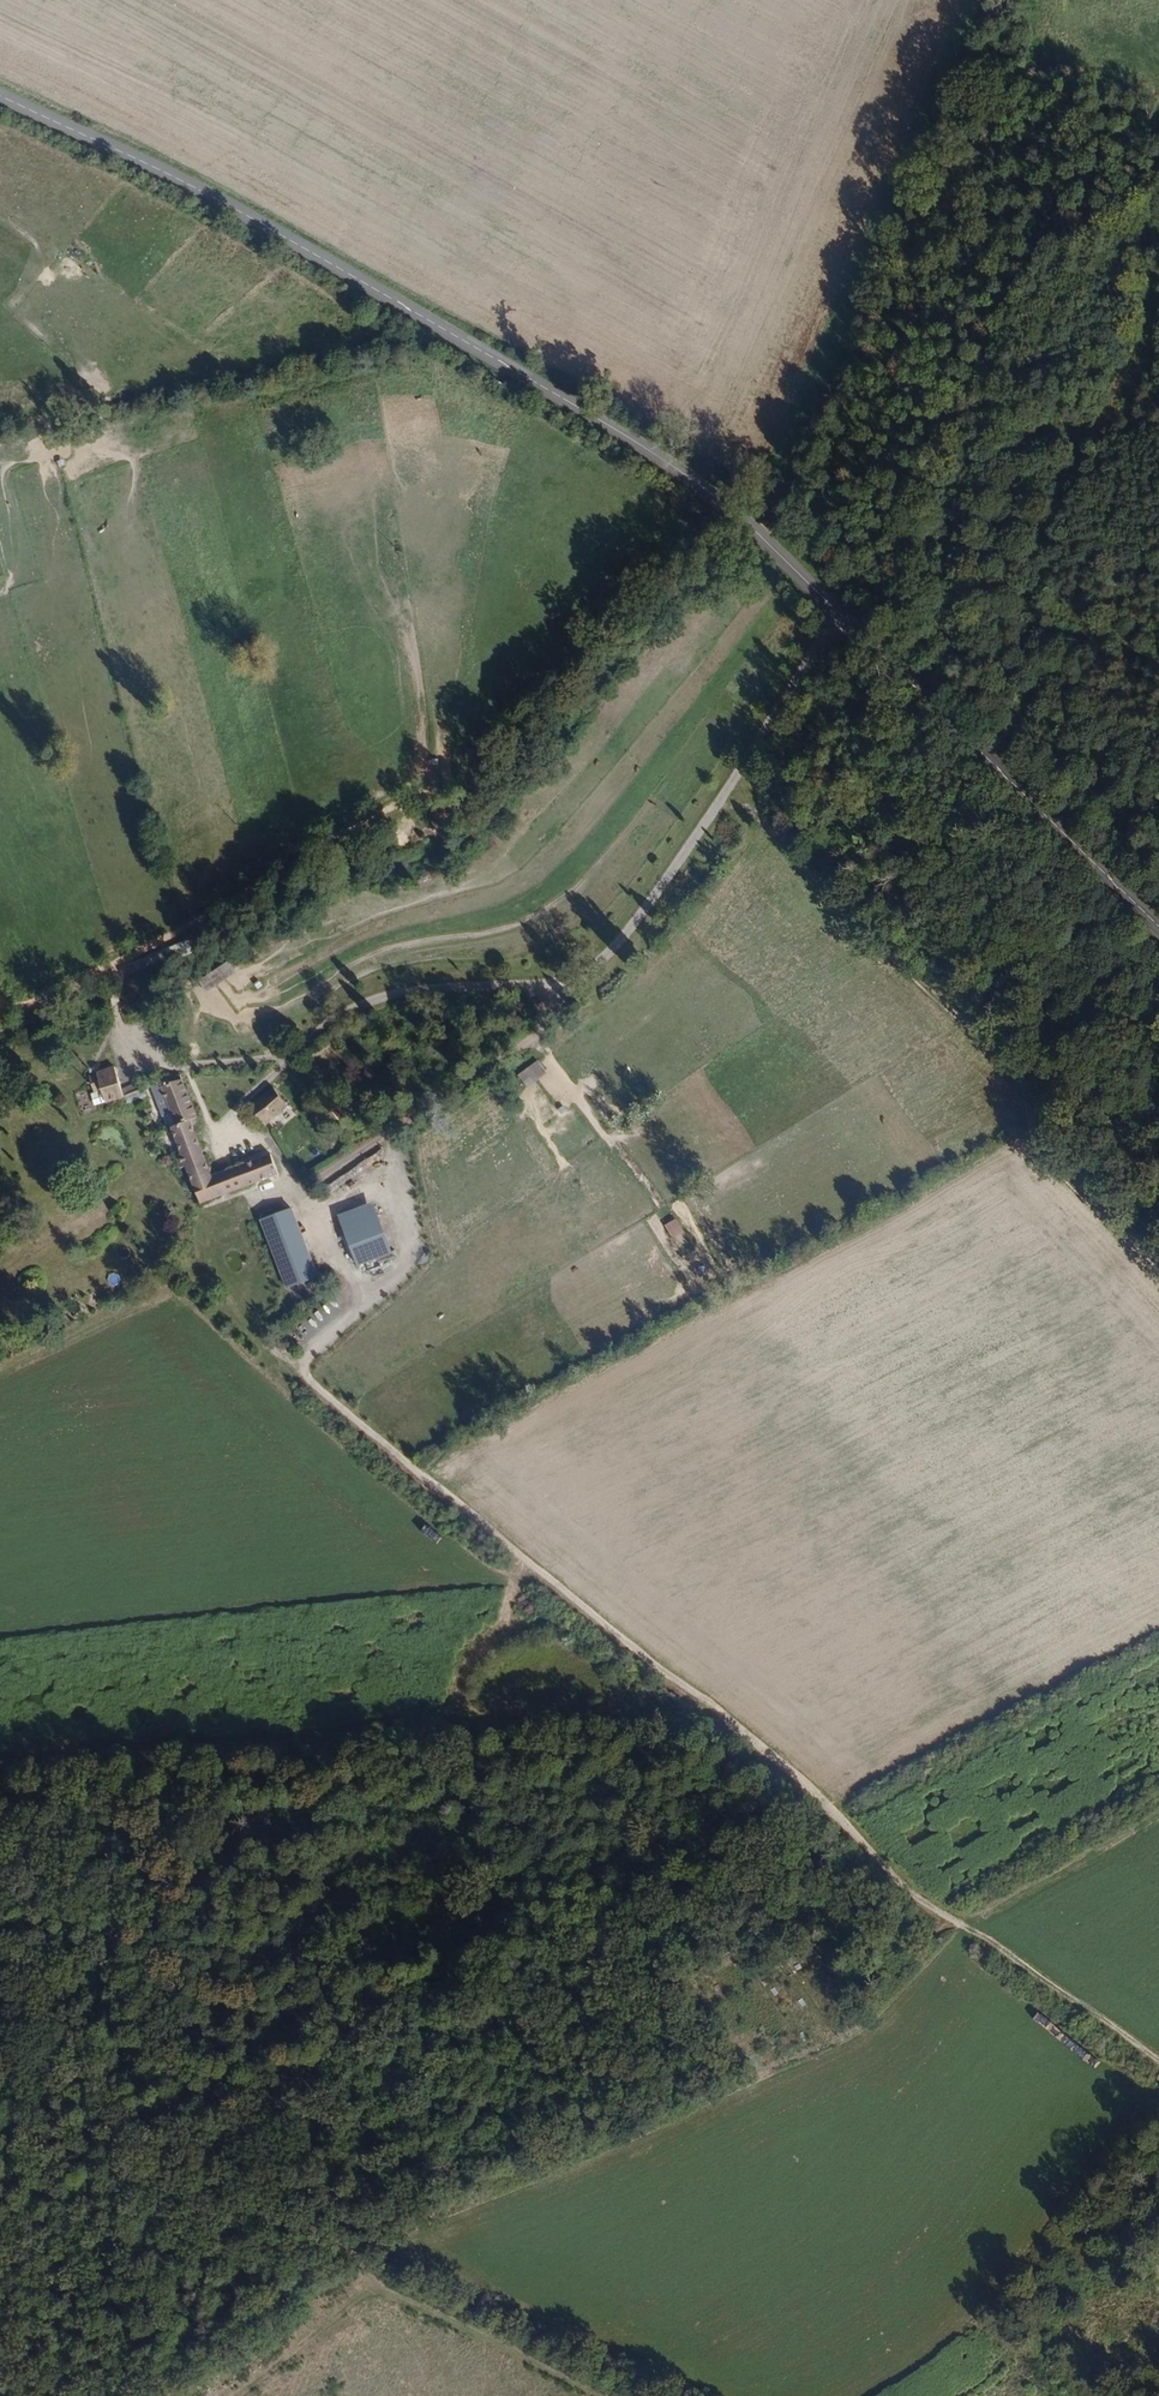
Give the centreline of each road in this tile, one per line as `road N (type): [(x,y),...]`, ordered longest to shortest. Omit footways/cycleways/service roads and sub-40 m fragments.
road 1 (secondary): [(0,95),(265,225),(616,430),(716,497),(1158,927)]
road 2 (track): [(0,1000),(23,1006),(106,971),(420,794)]

